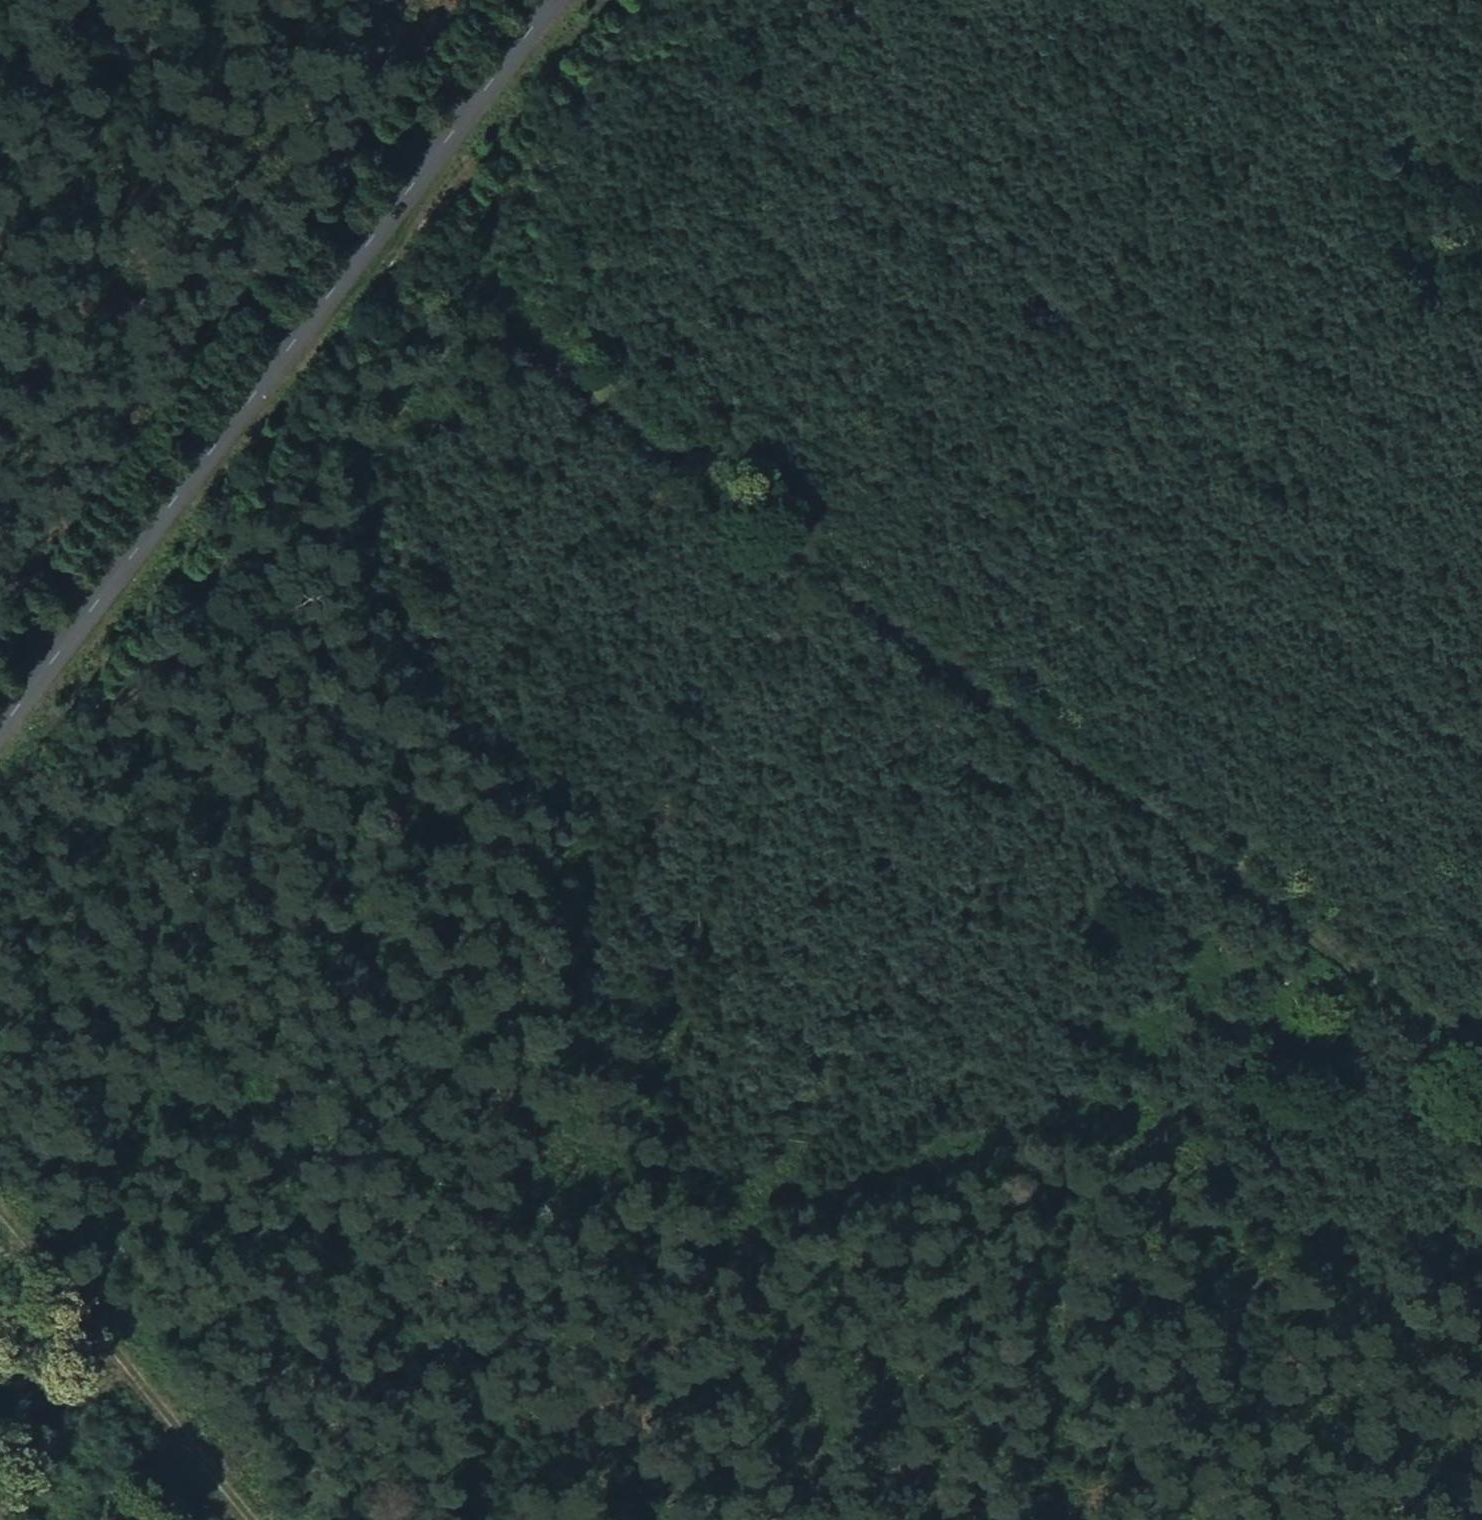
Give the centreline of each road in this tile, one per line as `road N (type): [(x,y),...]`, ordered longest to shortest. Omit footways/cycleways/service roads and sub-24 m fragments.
road 1 (tertiary): [(568,0),(0,756)]
road 2 (track): [(0,1202),(276,1519)]

